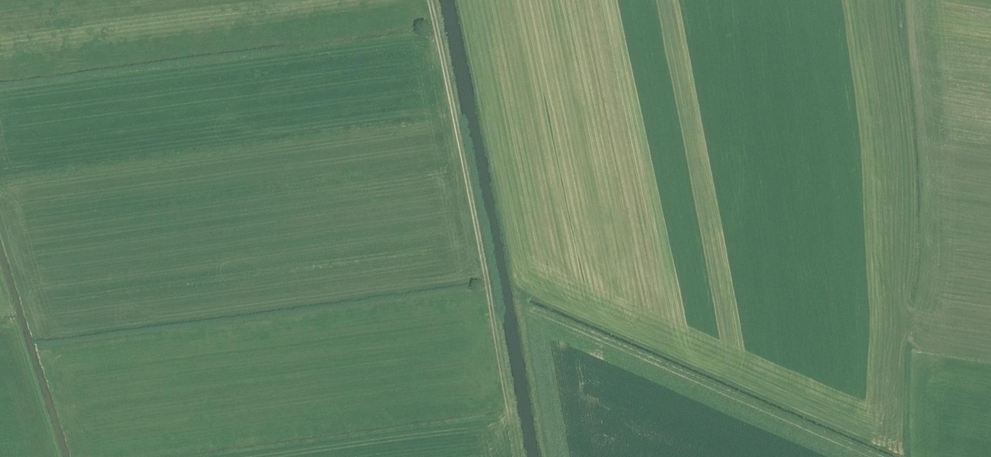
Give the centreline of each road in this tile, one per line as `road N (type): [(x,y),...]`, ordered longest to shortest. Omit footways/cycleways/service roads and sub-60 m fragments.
road 1 (track): [(518,456),(429,0)]

